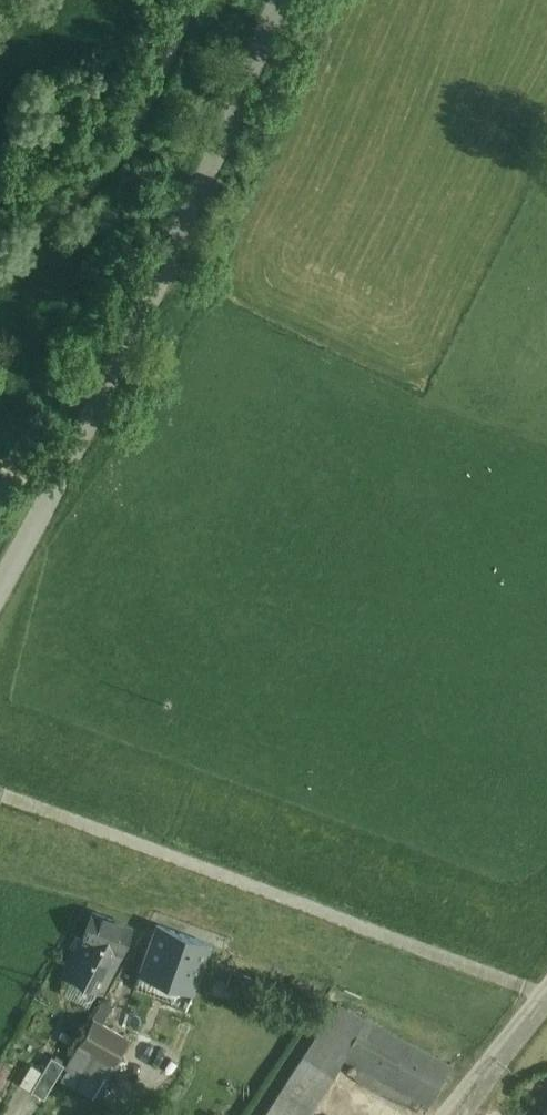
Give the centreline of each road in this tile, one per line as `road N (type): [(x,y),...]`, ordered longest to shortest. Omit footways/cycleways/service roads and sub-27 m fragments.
road 1 (unclassified): [(0,606),(136,351),(286,0)]
road 2 (track): [(196,0),(145,114),(97,189),(0,256)]

